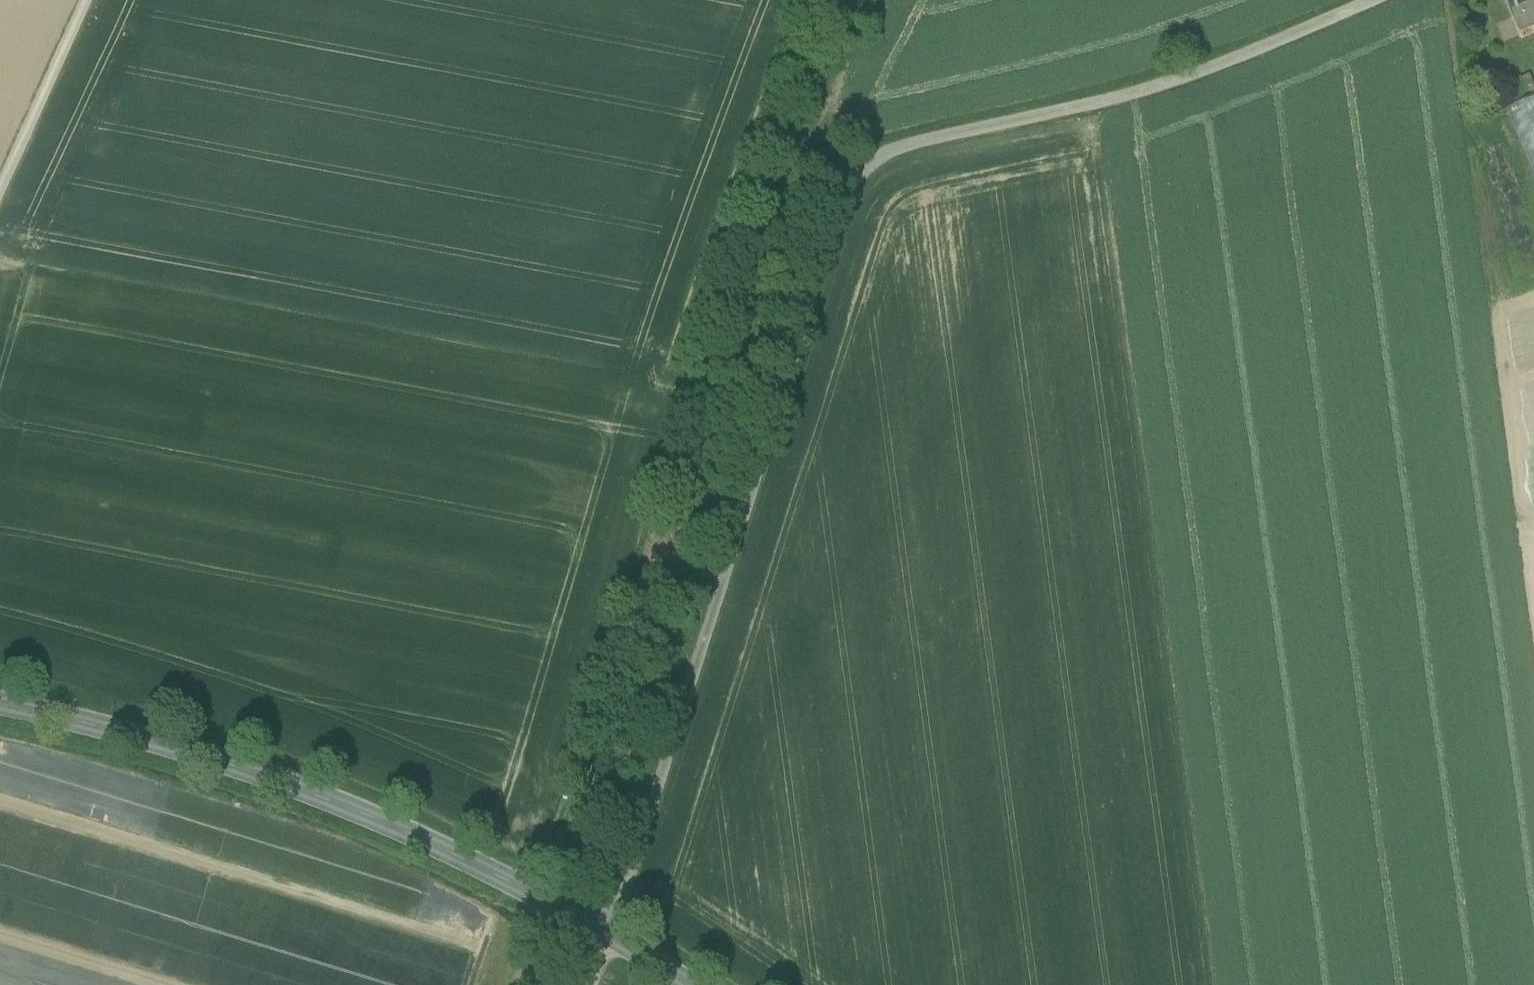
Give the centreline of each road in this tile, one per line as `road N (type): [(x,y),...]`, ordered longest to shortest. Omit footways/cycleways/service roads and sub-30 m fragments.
road 1 (residential): [(608,936),(853,182),(891,149),(1152,89),(1376,0)]
road 2 (tertiary): [(608,936),(346,808),(218,761),(0,704)]
road 3 (track): [(95,0),(0,197)]

